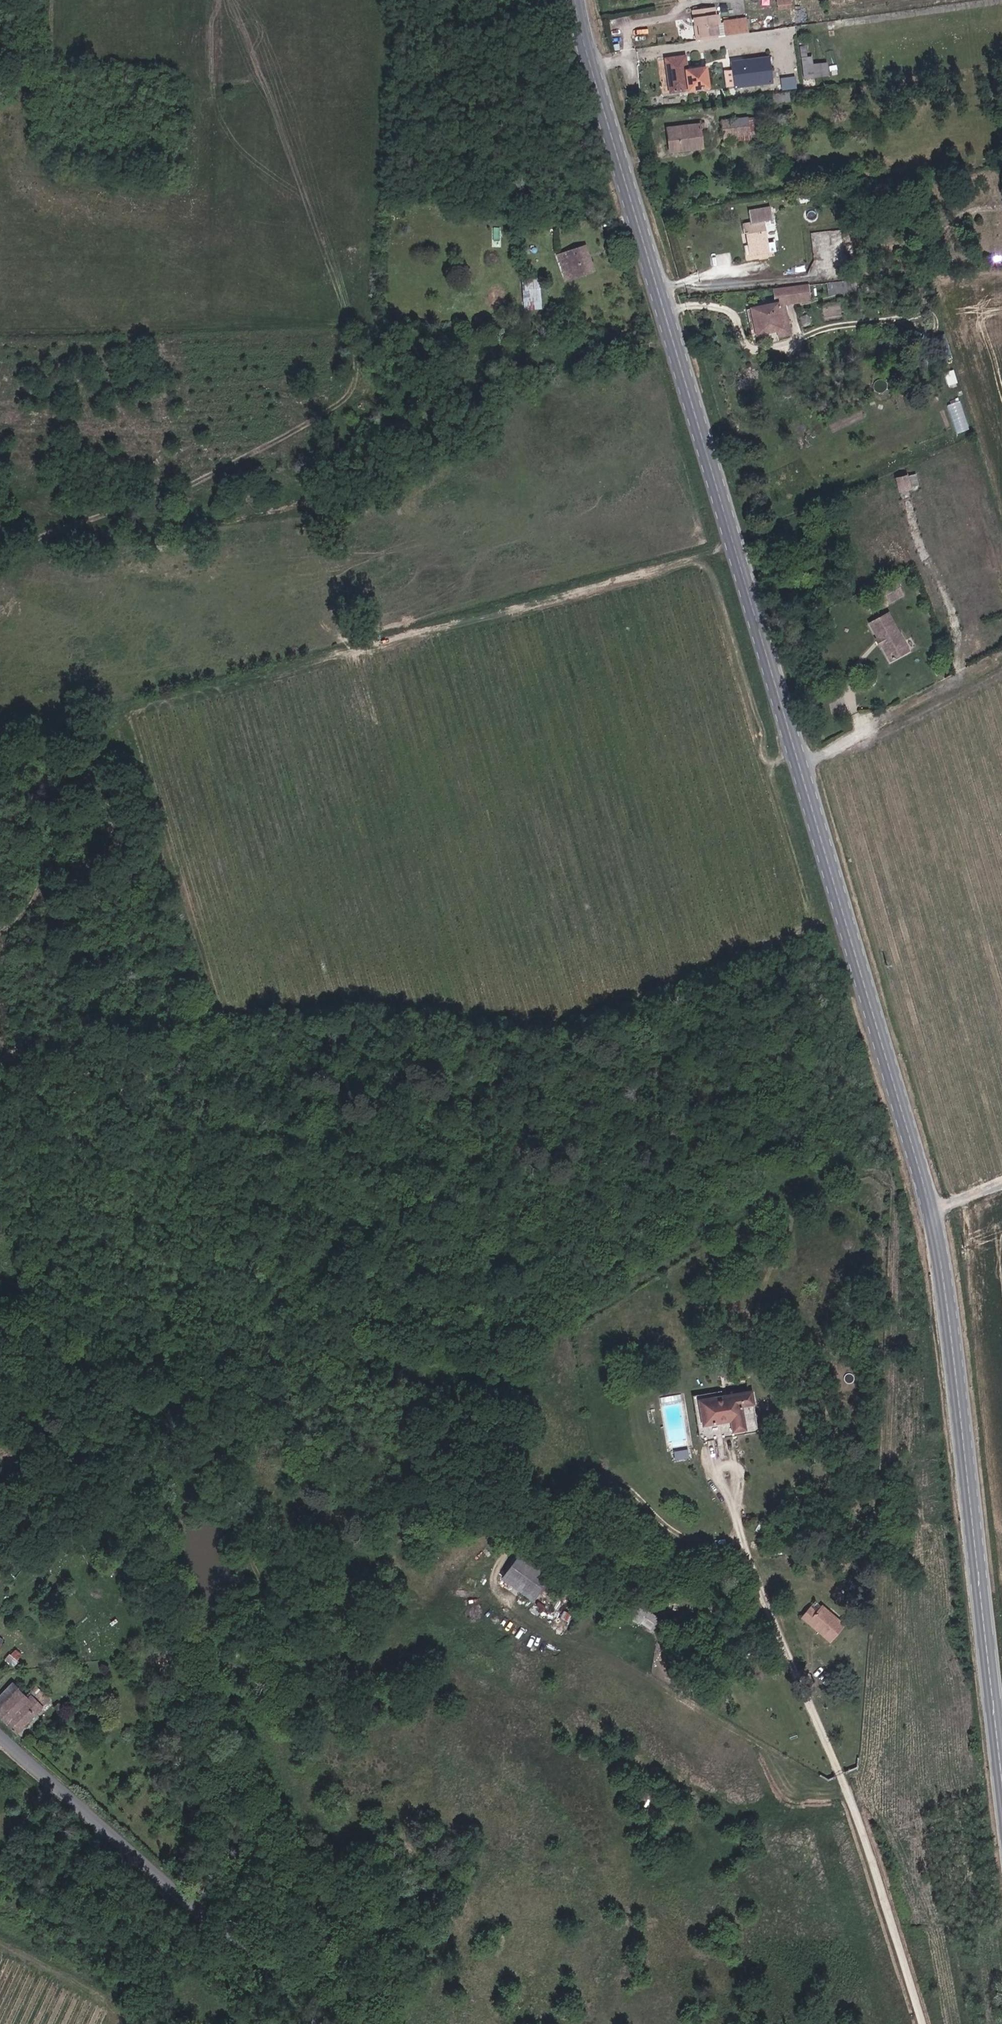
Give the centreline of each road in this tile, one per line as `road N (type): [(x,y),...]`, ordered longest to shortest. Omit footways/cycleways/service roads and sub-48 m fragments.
road 1 (primary): [(587,0),(794,762),(938,1203),(961,1329),(1001,1725)]
road 2 (tertiary): [(0,1739),(316,2023)]

